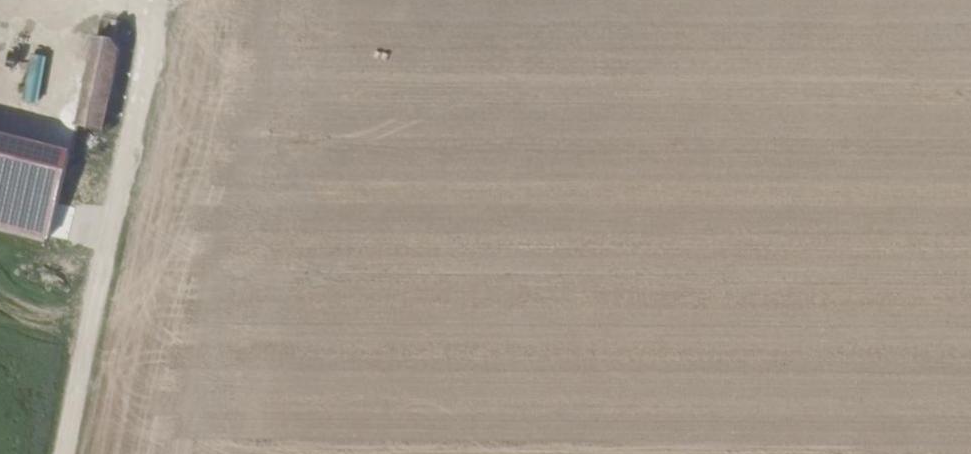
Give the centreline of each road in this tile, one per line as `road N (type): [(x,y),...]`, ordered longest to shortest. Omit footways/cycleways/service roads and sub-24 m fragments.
road 1 (track): [(150,0),(68,453)]

